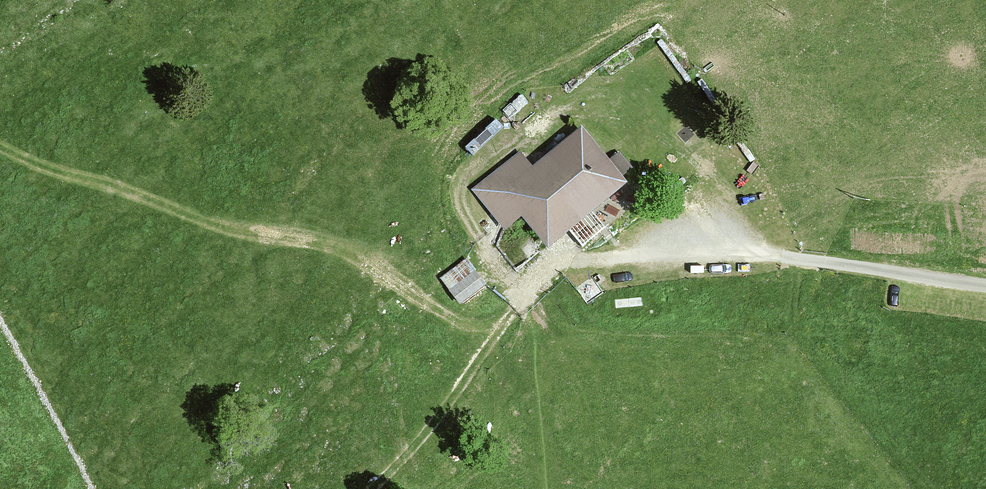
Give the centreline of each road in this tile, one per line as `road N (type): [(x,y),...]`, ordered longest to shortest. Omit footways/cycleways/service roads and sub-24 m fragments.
road 1 (track): [(506,321),(451,318),(334,248),(216,223),(0,149)]
road 2 (unclassified): [(985,286),(741,253),(562,258)]
road 3 (track): [(985,175),(862,185),(805,214),(773,256)]
road 4 (track): [(506,321),(414,447),(370,488)]

